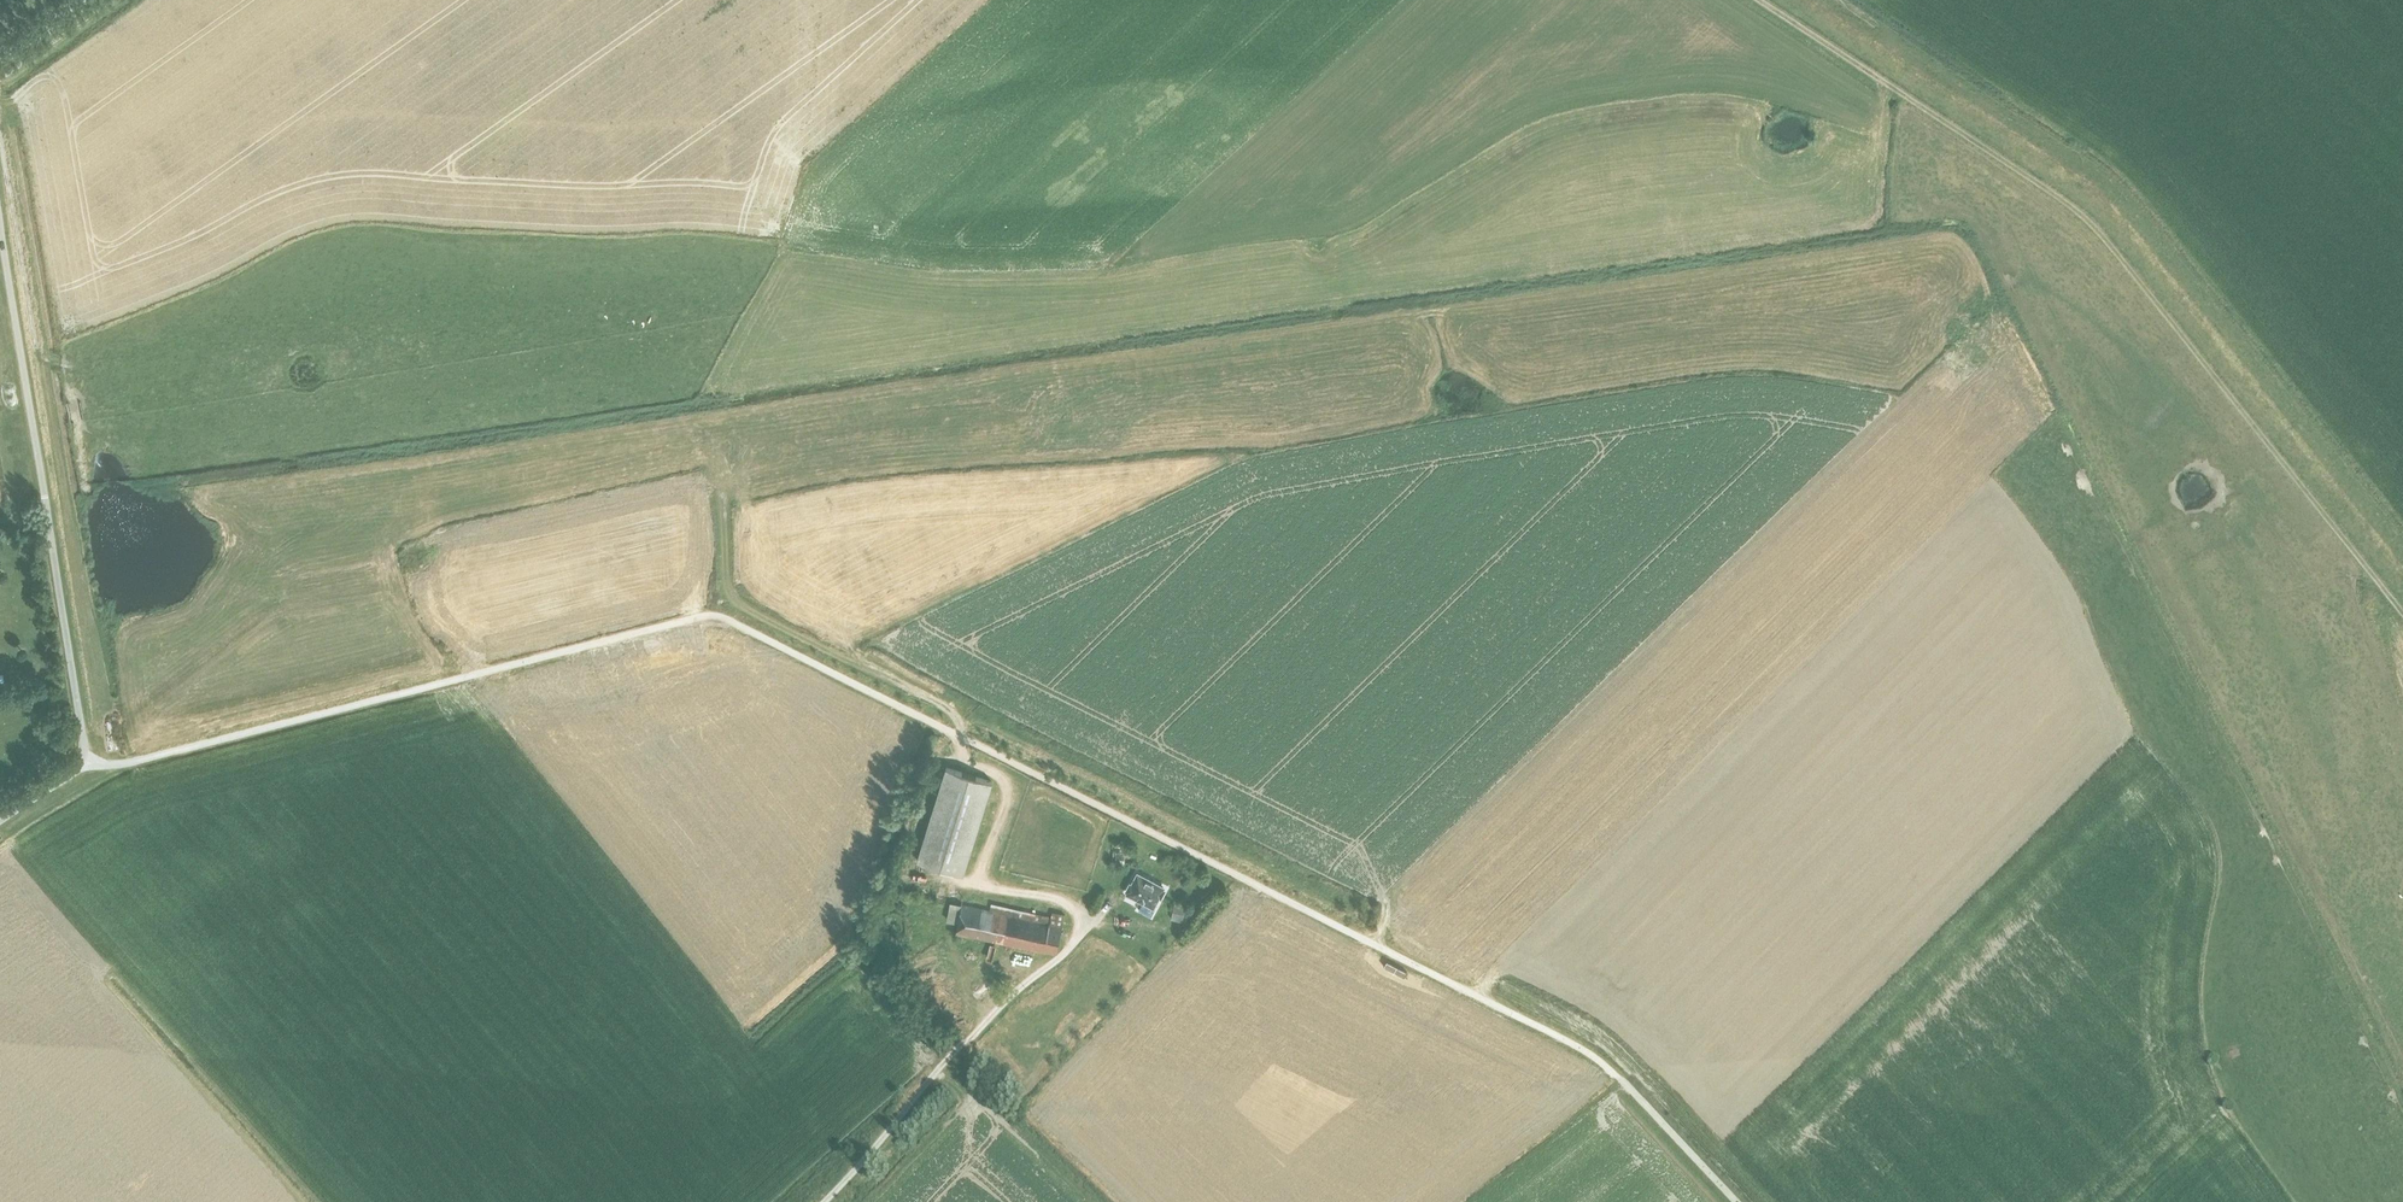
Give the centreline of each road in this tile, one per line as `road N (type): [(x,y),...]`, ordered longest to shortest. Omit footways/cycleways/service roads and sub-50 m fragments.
road 1 (unclassified): [(1736,1201),(1580,1047),(720,615),(122,762),(81,761)]
road 2 (track): [(2402,612),(2103,236),(2065,201),(1760,0)]
road 3 (unclassified): [(45,501),(0,224)]
road 4 (unclassified): [(45,501),(86,742),(81,761)]

